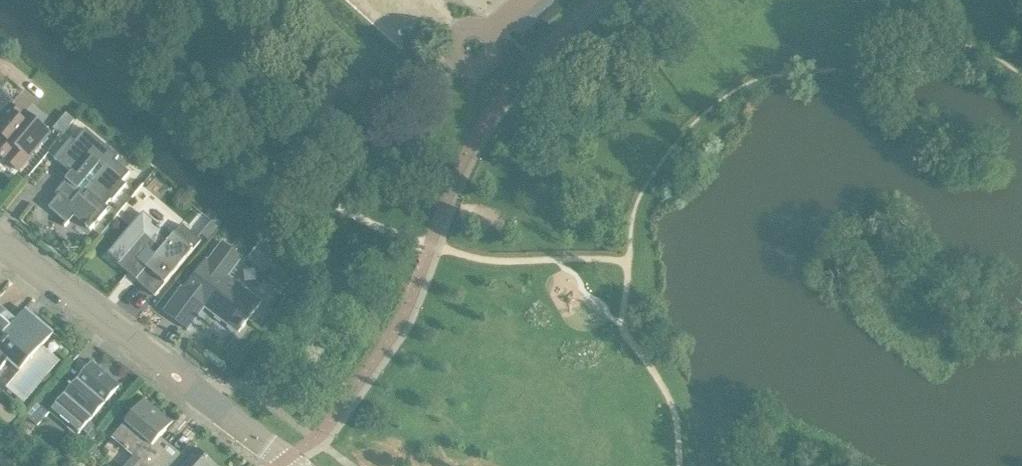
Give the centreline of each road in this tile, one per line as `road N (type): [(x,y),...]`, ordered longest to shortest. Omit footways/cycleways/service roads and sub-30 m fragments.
road 1 (residential): [(301,465),(0,238)]

